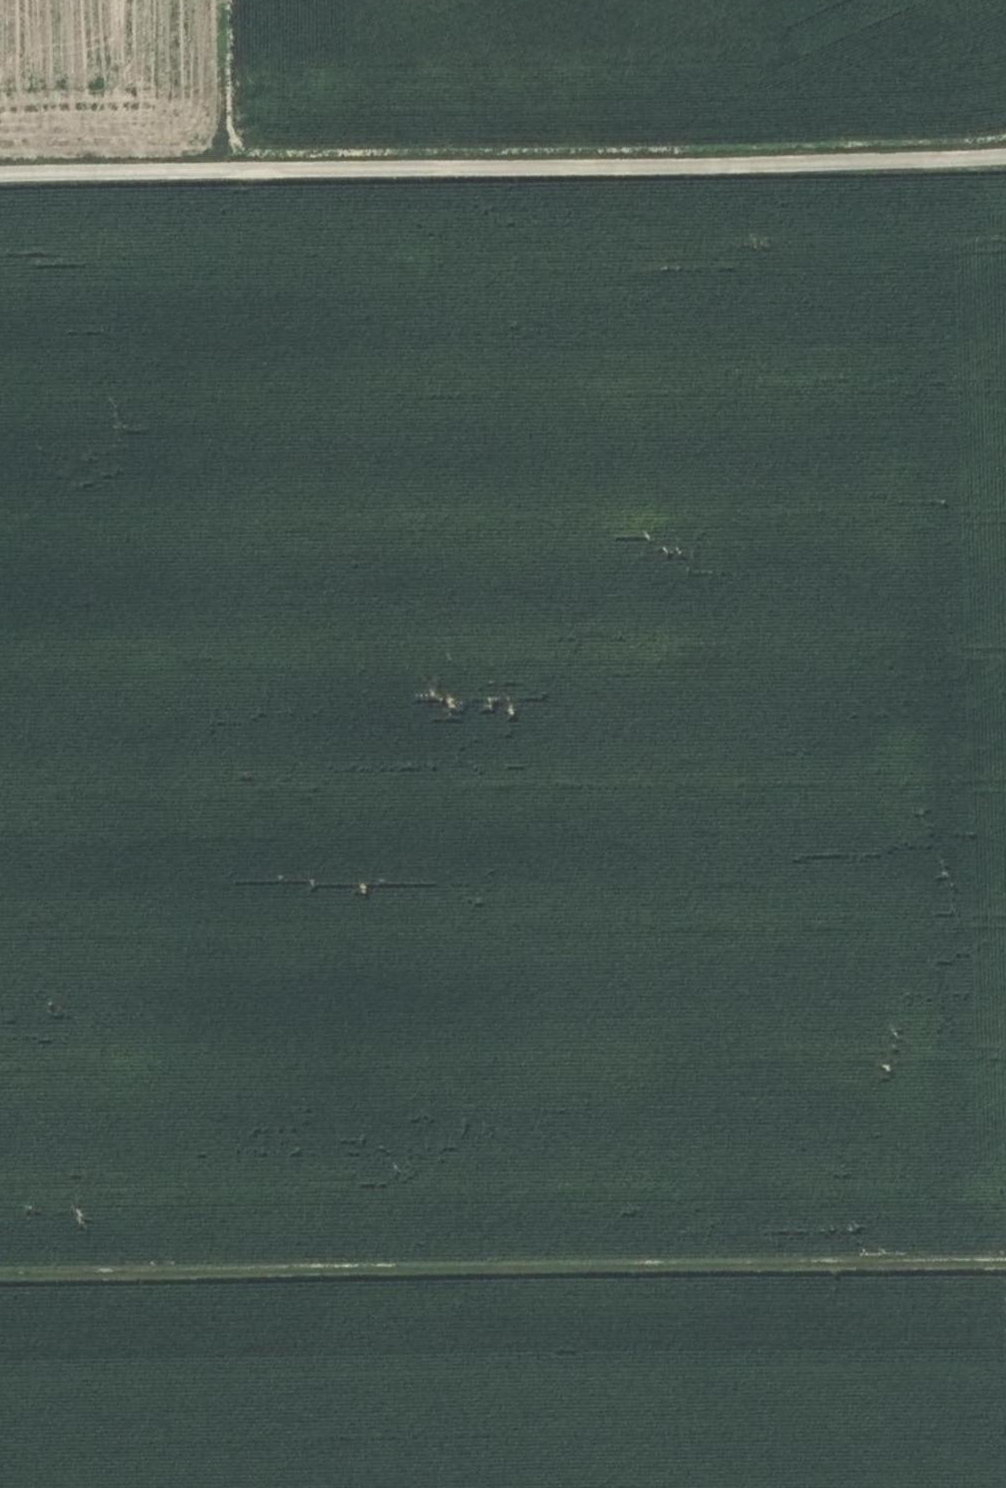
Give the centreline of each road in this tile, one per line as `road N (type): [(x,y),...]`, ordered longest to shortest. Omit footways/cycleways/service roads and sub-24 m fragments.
road 1 (track): [(0,179),(1005,148)]
road 2 (track): [(0,1276),(1005,1255)]

